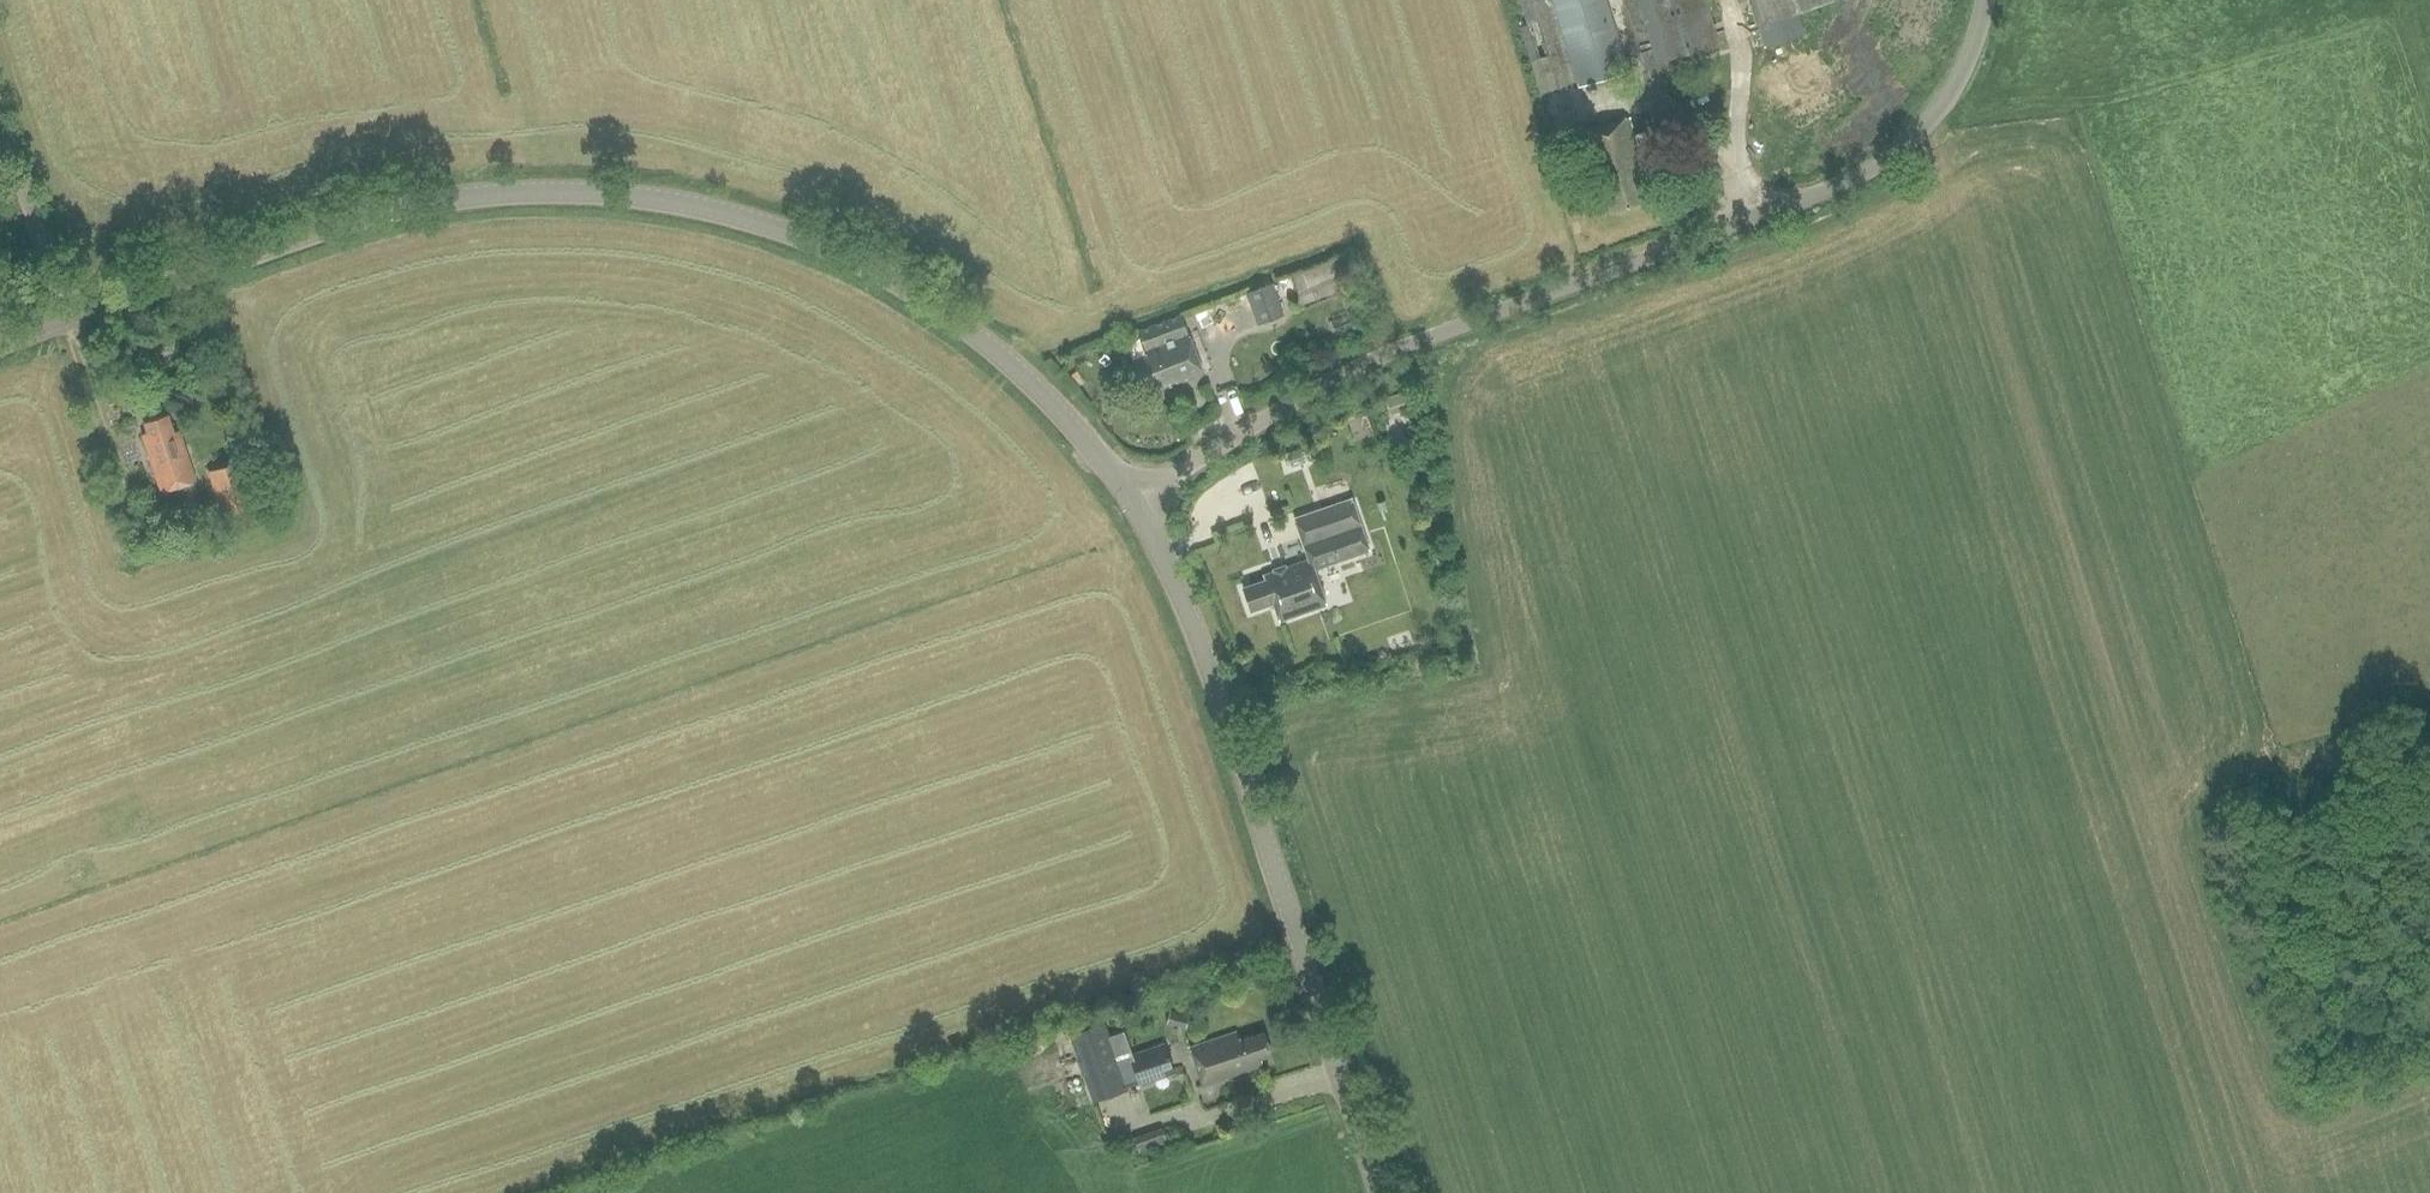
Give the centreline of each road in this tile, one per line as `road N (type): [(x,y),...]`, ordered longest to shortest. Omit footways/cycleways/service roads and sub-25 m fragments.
road 1 (tertiary): [(0,334),(314,232),(435,202),(546,191),(659,199),(823,245),(925,298),(1017,368),(1134,500)]
road 2 (unclassified): [(1134,500),(1370,363),(1856,179),(1907,143),(1947,96),(1986,0)]
road 3 (tertiary): [(1382,1192),(1226,705),(1134,500)]

